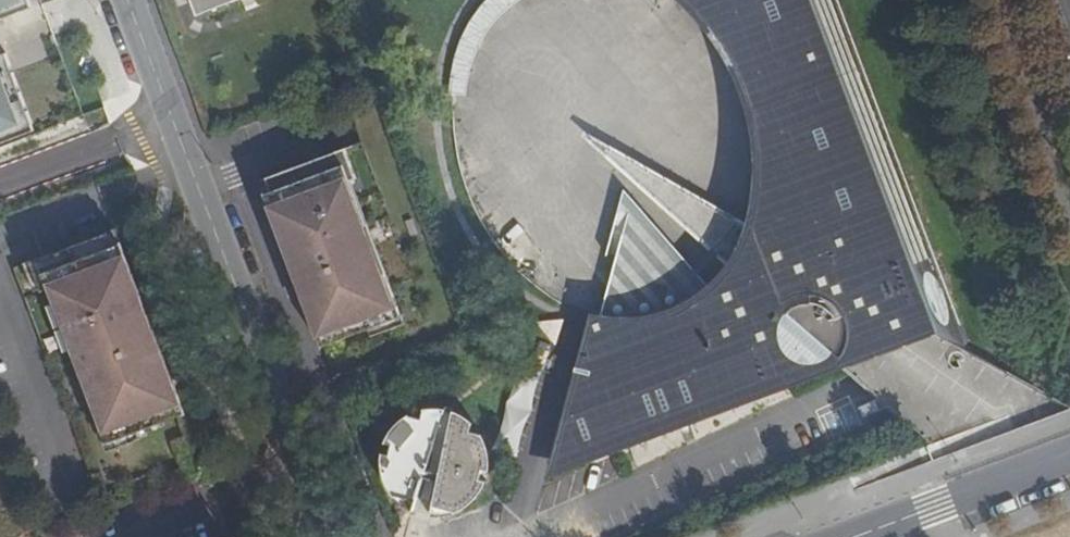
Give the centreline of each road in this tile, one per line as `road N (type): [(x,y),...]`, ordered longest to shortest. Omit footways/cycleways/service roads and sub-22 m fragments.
road 1 (unclassified): [(338,536),(132,0)]
road 2 (unclassified): [(1069,457),(870,536)]
road 3 (unknown): [(173,109),(0,178)]

